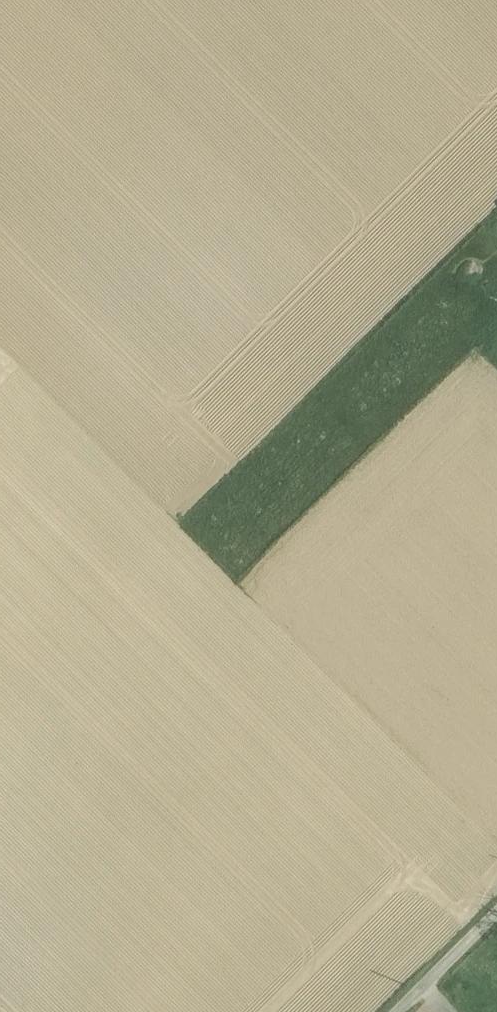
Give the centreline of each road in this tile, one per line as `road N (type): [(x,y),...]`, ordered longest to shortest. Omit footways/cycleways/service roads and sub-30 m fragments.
road 1 (unclassified): [(396,1011),(496,912)]

